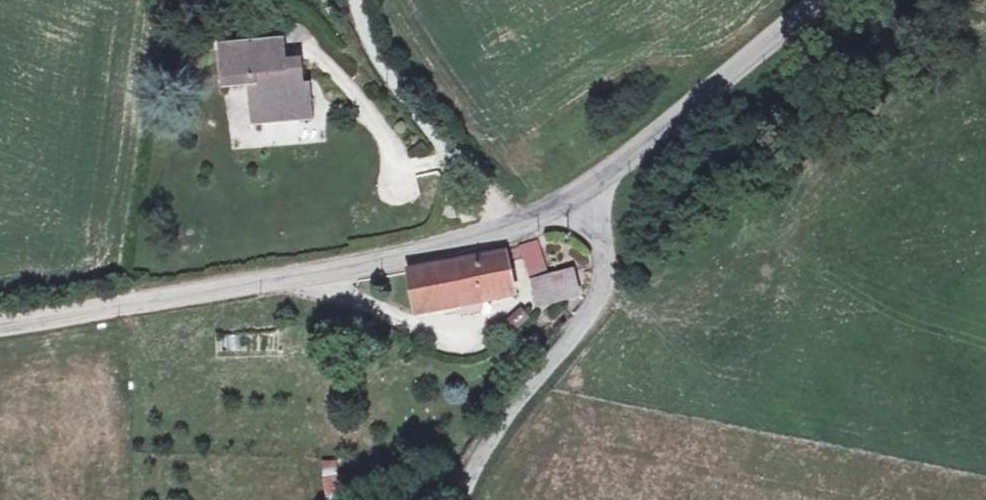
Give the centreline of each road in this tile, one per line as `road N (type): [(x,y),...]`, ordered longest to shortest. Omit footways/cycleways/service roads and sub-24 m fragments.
road 1 (tertiary): [(510,228),(349,269),(0,327)]
road 2 (unclassified): [(455,499),(593,312),(606,260),(580,195)]
road 3 (tertiary): [(817,0),(580,195)]
road 4 (residential): [(510,228),(390,83),(354,0)]

